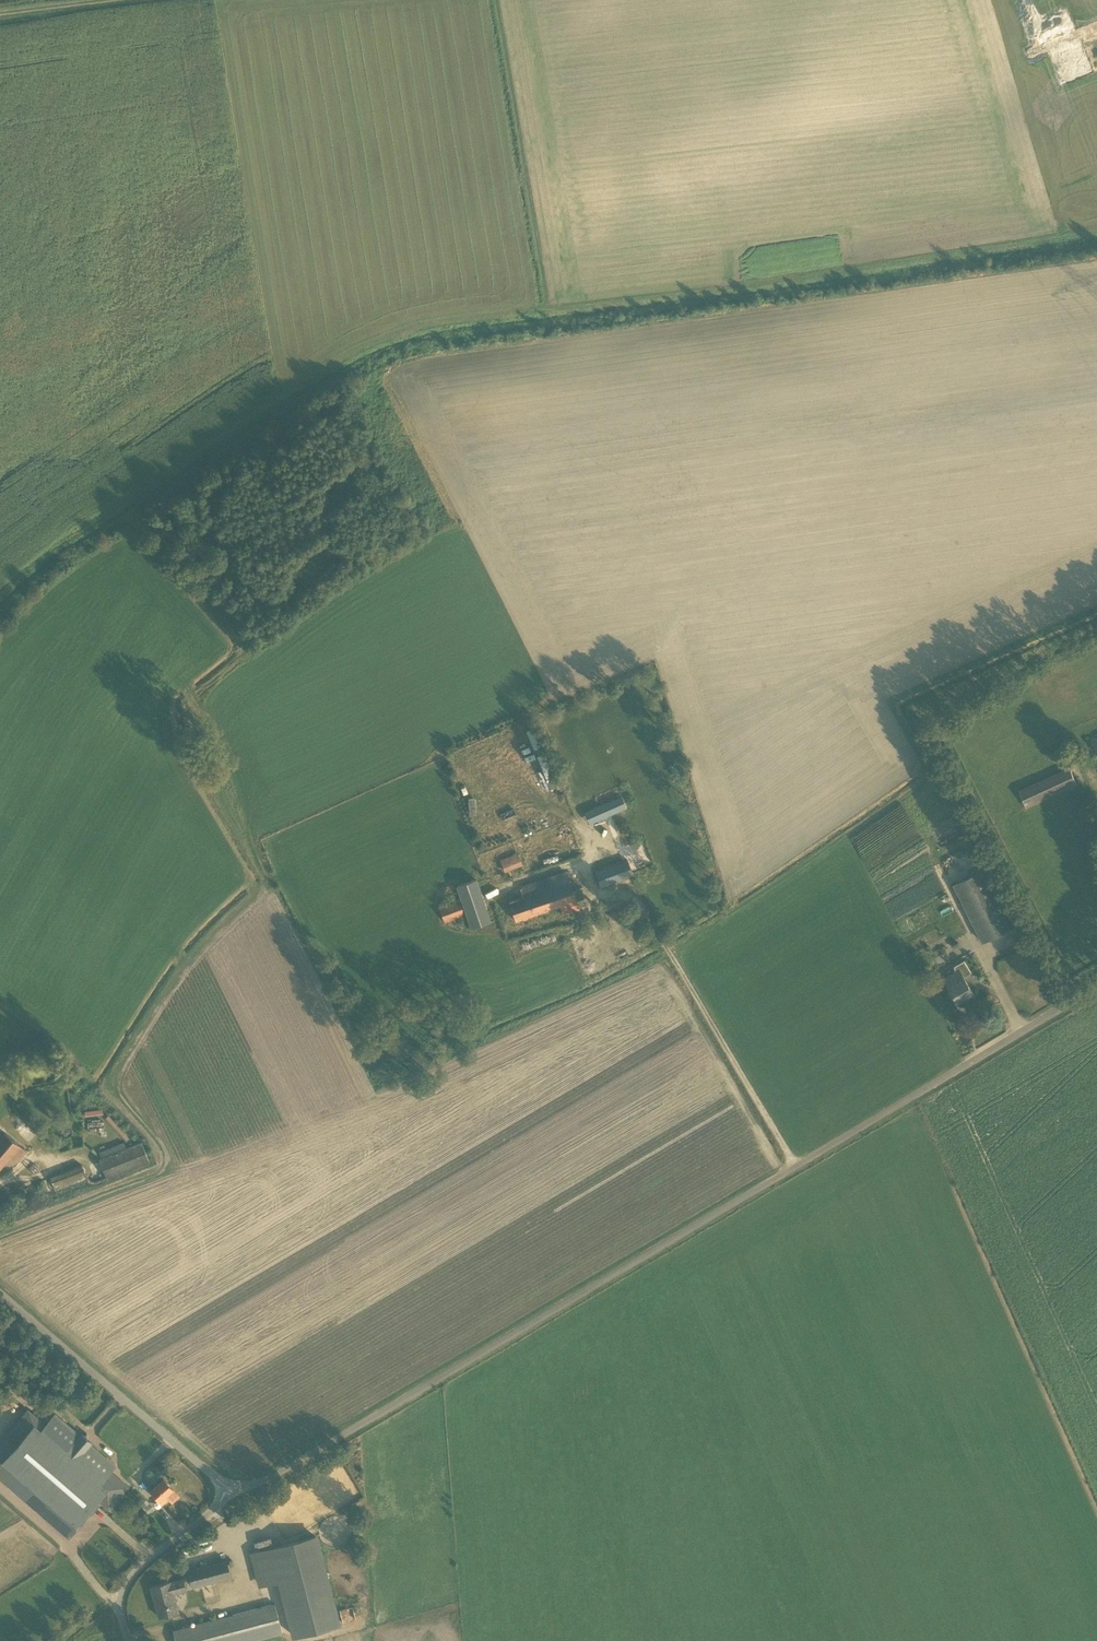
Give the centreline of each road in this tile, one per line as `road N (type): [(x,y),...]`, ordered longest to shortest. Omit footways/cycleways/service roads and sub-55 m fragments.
road 1 (unclassified): [(228,1486),(265,1481),(1096,984)]
road 2 (track): [(371,569),(249,650),(202,698),(202,717),(267,863),(258,884),(202,941),(122,1062),(127,1103),(151,1131),(157,1162),(113,1189),(0,1234)]
road 3 (unclassified): [(228,1486),(0,1291)]
road 4 (unclassified): [(137,1640),(127,1595),(141,1565),(214,1514),(228,1486)]

